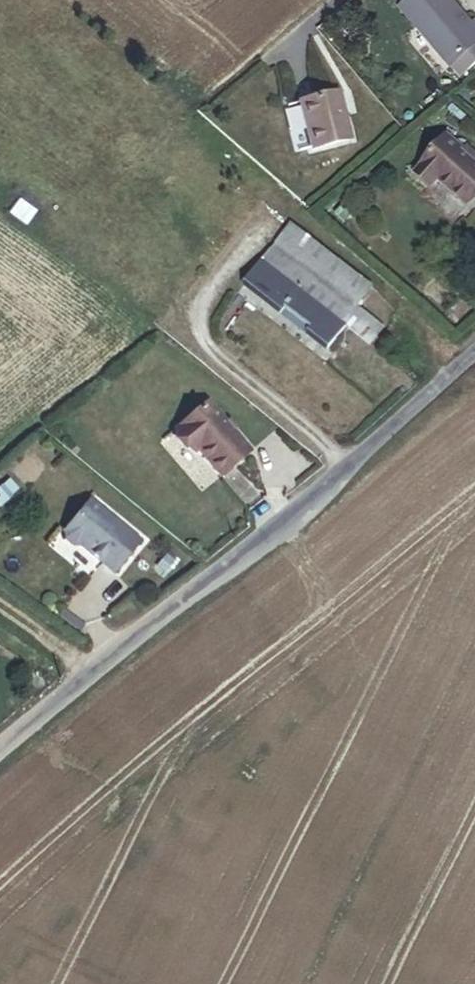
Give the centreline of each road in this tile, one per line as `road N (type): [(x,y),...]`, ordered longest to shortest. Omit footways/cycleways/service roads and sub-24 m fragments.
road 1 (residential): [(0,753),(474,348)]

